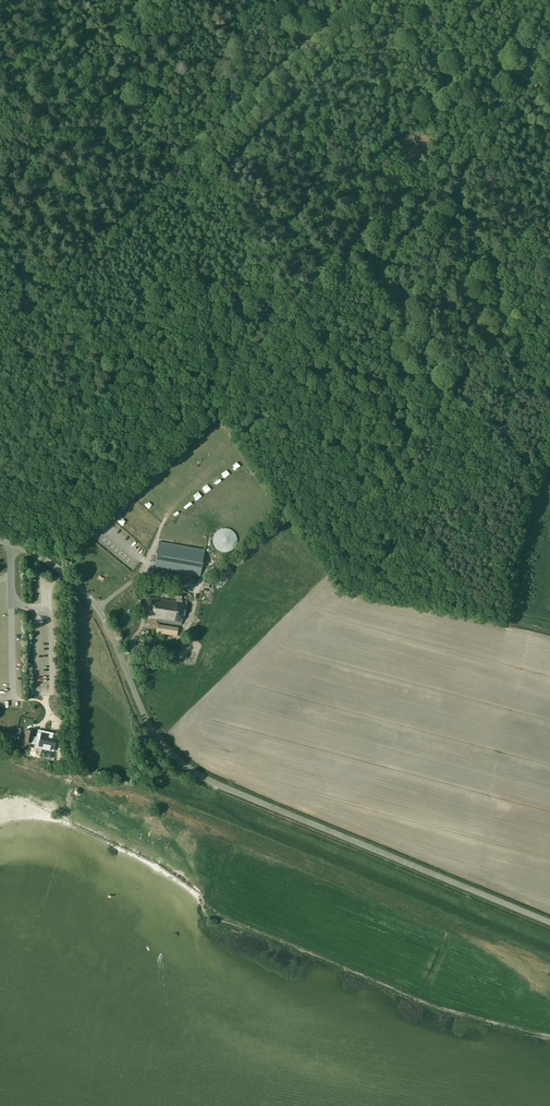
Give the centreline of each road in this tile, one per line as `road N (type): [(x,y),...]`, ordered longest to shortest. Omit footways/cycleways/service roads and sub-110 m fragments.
road 1 (tertiary): [(216,783),(549,922)]
road 2 (tertiary): [(216,783),(154,732),(84,591),(49,562),(0,540)]
road 3 (track): [(0,340),(198,164)]
road 4 (track): [(198,164),(376,0)]
road 5 (track): [(207,805),(88,785)]

